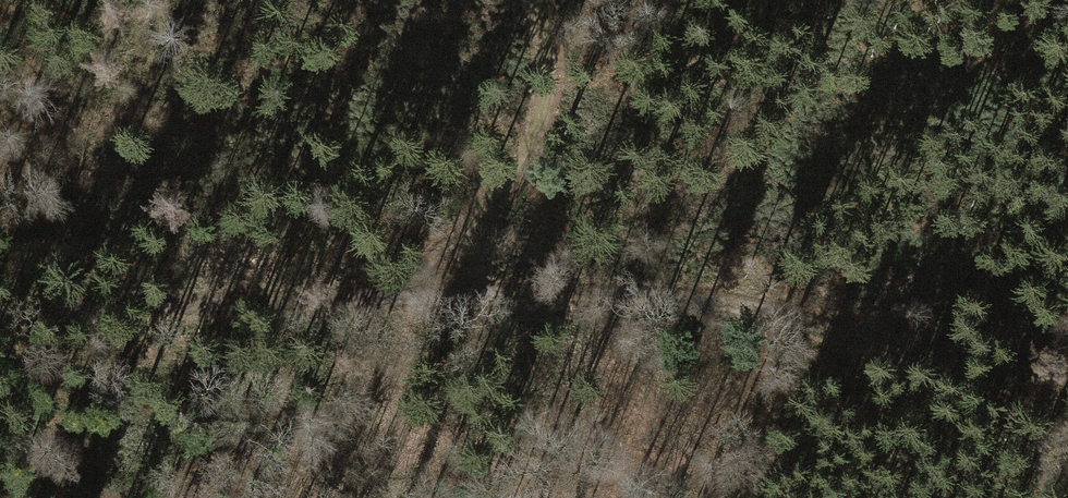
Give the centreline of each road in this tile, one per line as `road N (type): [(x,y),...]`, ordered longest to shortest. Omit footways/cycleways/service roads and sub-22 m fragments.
road 1 (track): [(0,314),(414,297),(579,297),(726,308),(841,336),(1067,443)]
road 2 (track): [(530,0),(552,86),(542,130),(414,297)]

